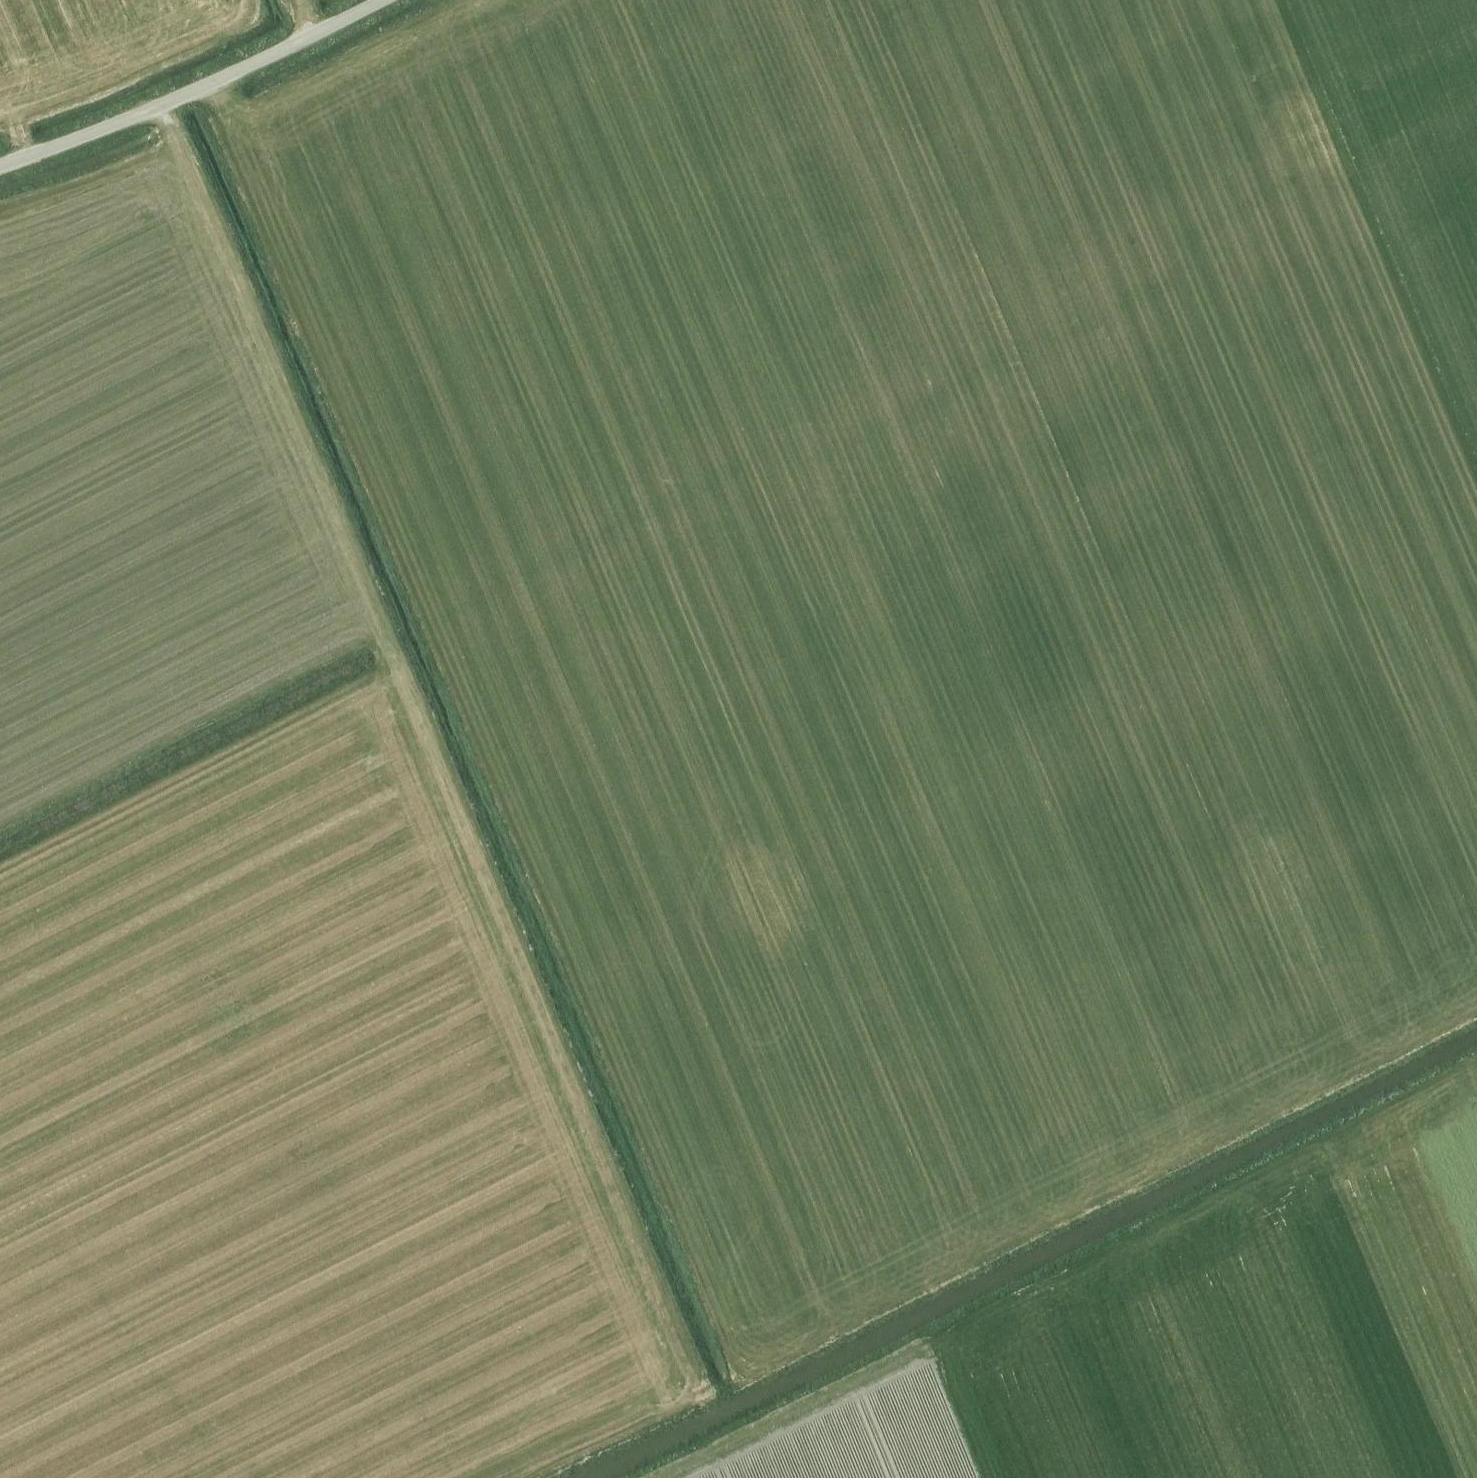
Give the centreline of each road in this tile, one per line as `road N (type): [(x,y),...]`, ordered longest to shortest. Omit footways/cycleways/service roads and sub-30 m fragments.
road 1 (unclassified): [(0,164),(239,71),(384,0)]

